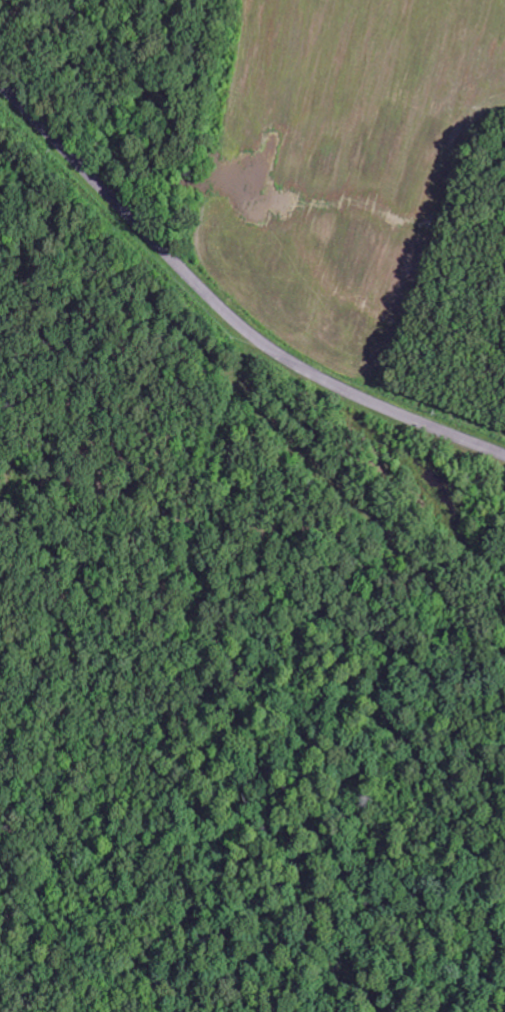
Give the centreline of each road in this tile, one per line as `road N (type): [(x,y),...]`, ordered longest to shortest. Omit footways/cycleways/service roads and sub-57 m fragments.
road 1 (residential): [(504,453),(324,377),(258,336),(0,82)]

